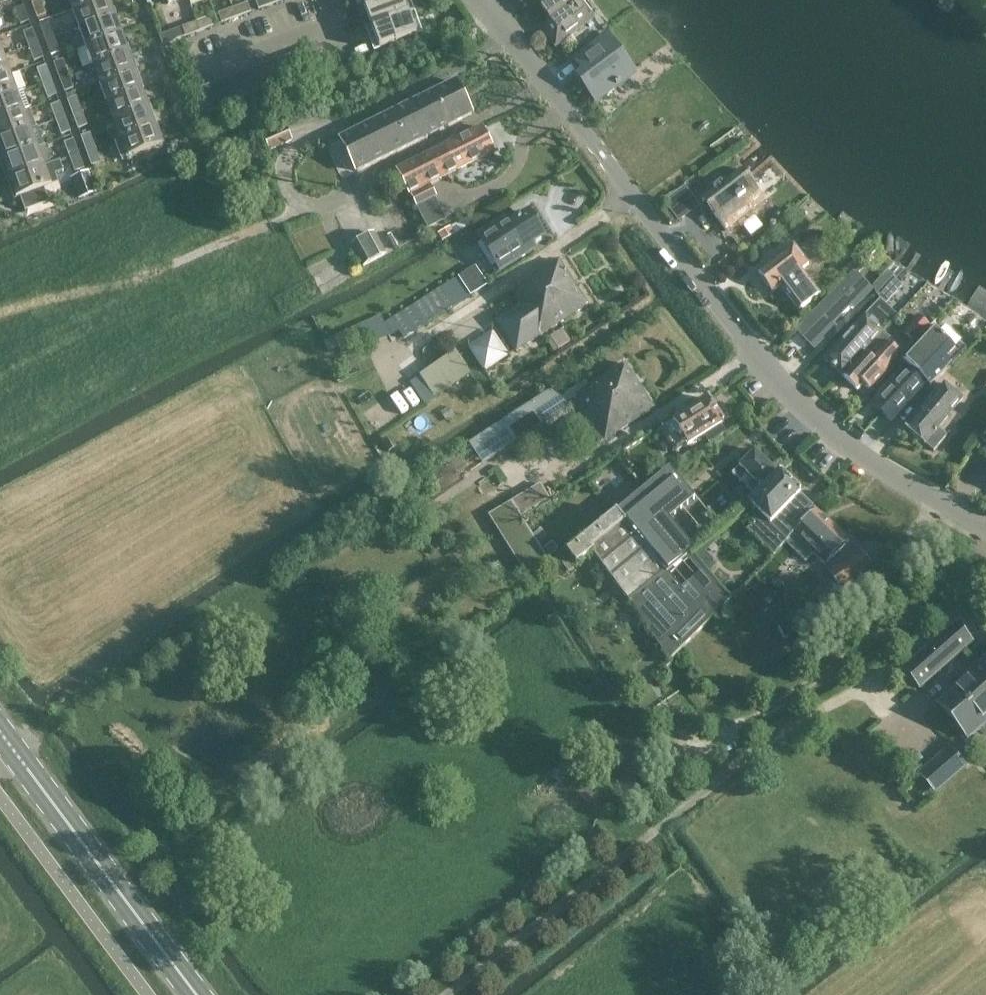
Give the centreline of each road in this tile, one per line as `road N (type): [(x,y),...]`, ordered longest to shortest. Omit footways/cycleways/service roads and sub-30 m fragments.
road 1 (residential): [(985,526),(845,443),(789,393),(481,0)]
road 2 (primary): [(198,994),(0,730)]
road 3 (residential): [(204,68),(335,21),(327,0)]

